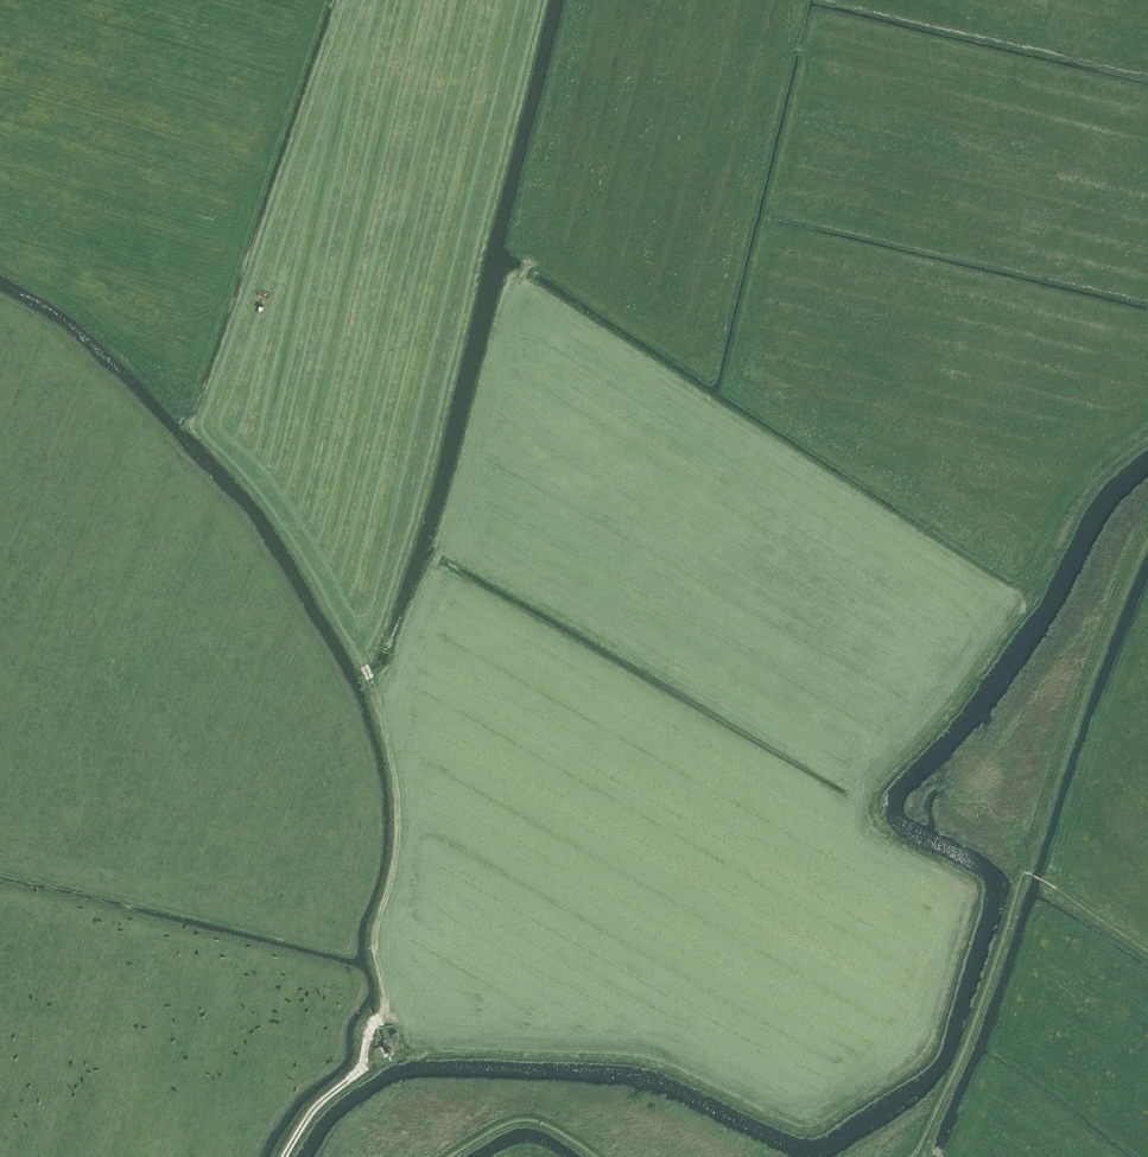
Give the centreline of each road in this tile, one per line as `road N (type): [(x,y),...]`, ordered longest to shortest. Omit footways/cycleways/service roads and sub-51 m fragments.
road 1 (track): [(599,1029),(512,1029),(412,1014),(383,1019),(387,993),(378,941),(401,841),(395,765),(353,639)]
road 2 (track): [(287,1156),(316,1109),(361,1070),(368,1036),(383,1019)]

